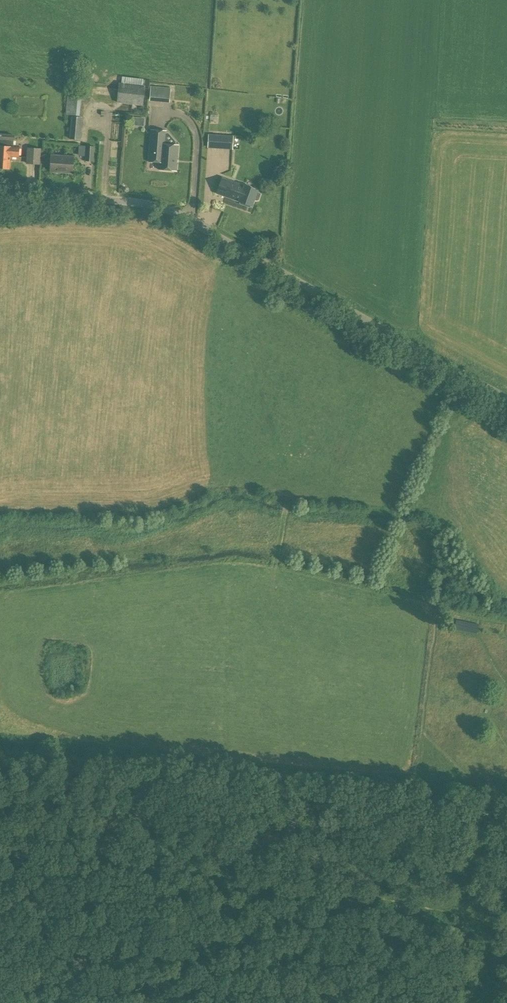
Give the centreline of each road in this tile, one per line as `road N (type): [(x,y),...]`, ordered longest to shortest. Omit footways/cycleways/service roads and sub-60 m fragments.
road 1 (unclassified): [(506,399),(153,204),(0,196)]

